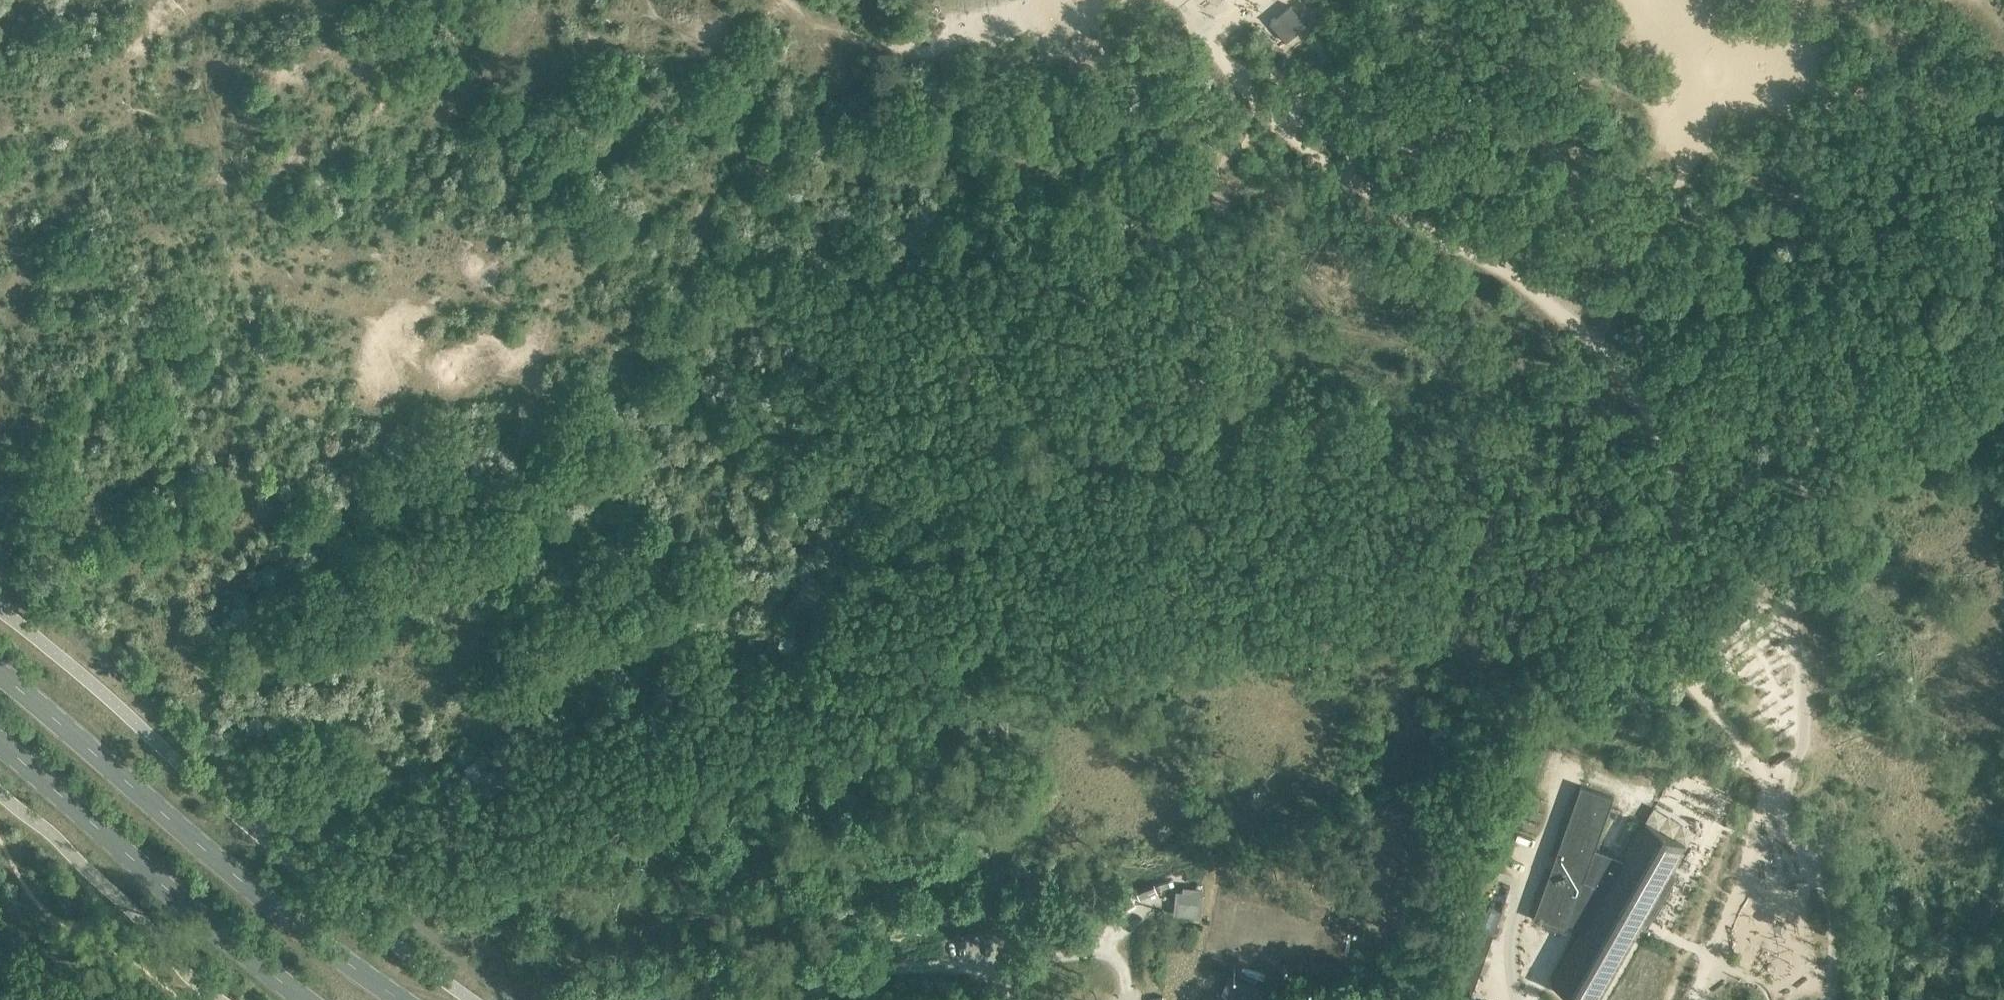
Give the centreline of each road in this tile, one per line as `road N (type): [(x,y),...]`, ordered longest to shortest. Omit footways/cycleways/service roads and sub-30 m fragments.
road 1 (primary): [(405,999),(206,850),(0,674)]
road 2 (primary): [(0,745),(307,999)]
road 3 (track): [(1015,999),(983,979),(953,973),(873,977),(810,999)]

